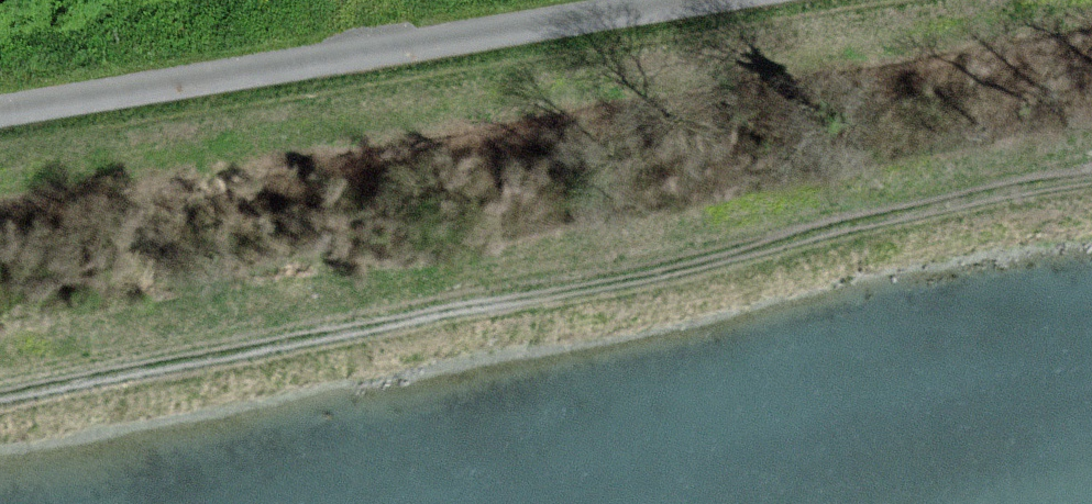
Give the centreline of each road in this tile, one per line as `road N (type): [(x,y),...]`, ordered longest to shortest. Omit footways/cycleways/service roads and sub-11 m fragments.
road 1 (track): [(0,392),(1091,178)]
road 2 (track): [(0,116),(707,0)]

